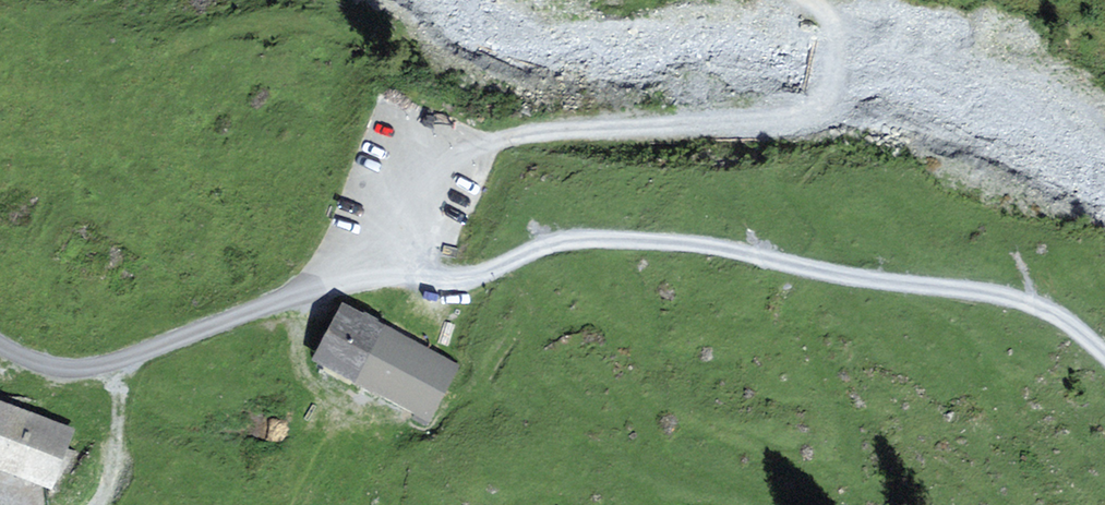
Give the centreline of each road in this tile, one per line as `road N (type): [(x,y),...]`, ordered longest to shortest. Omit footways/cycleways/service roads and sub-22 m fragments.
road 1 (track): [(1104,355),(1063,318),(997,295),(684,243),(593,239),(463,279),(383,274),(488,139),(810,110),(840,67),(834,31),(808,0)]
road 2 (tertiary): [(0,345),(42,373),(104,371),(318,288),(383,274)]

